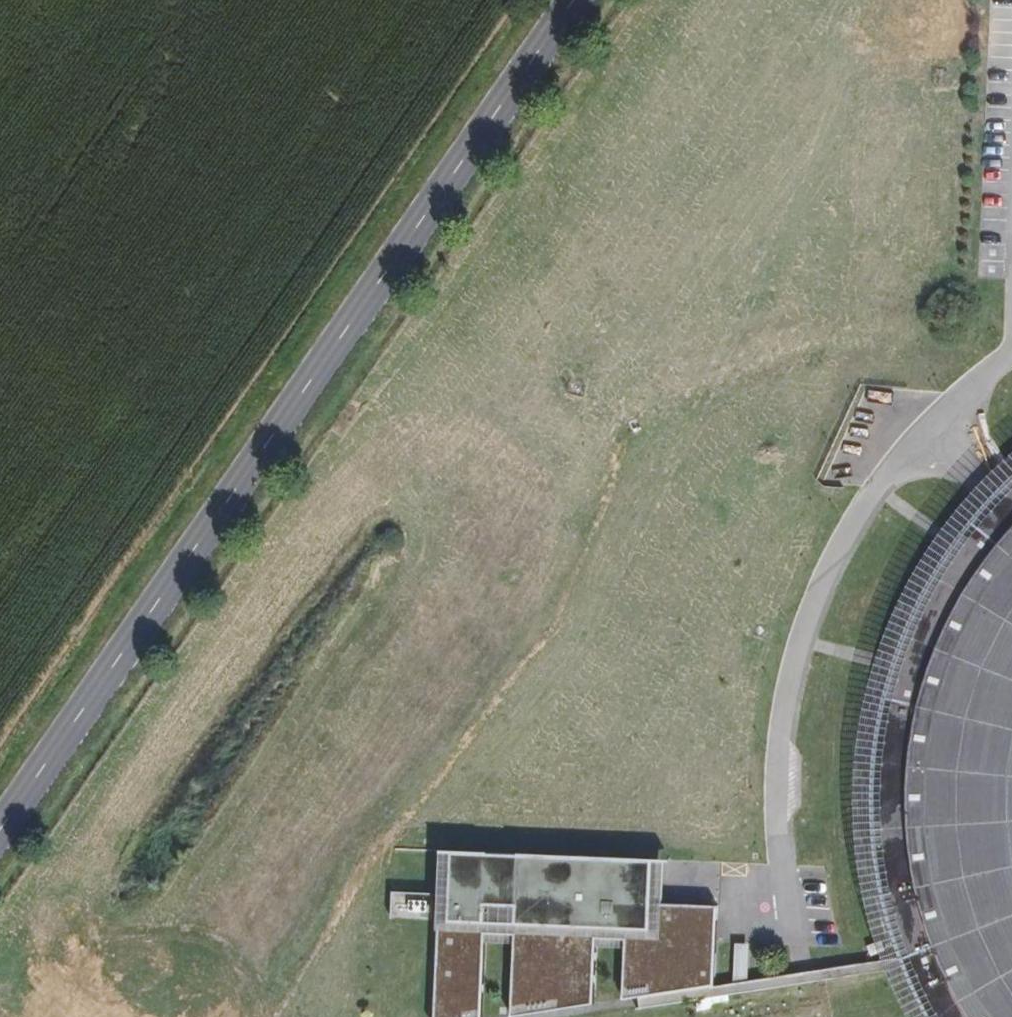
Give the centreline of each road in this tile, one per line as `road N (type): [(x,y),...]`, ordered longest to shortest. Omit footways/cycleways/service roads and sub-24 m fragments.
road 1 (primary): [(0,842),(576,0)]

